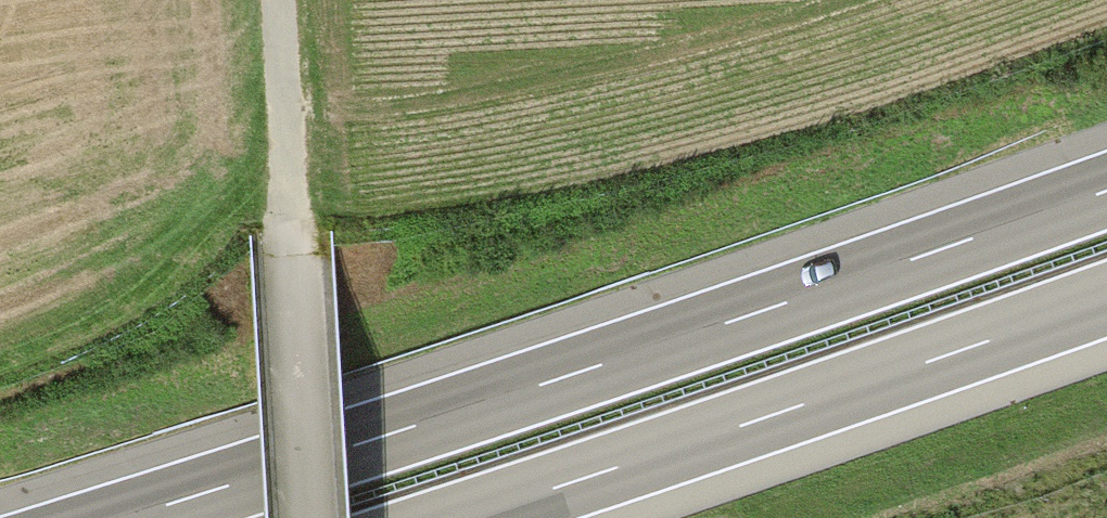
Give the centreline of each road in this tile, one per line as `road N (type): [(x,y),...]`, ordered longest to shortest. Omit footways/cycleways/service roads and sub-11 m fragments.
road 1 (motorway): [(1106,190),(717,326),(122,517)]
road 2 (motorway): [(461,517),(1106,299)]
road 3 (track): [(309,517),(274,0)]

